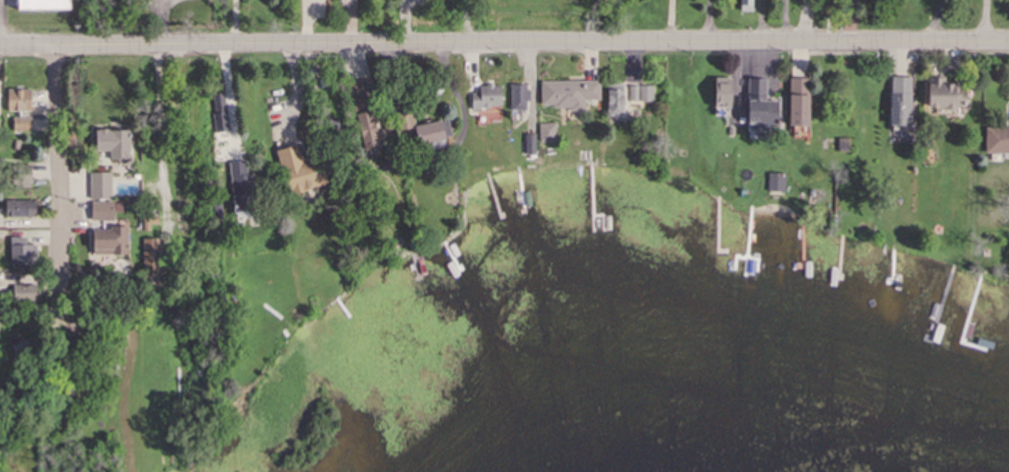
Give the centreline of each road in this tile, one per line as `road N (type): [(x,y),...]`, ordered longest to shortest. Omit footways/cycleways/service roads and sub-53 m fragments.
road 1 (tertiary): [(1008,37),(0,49)]
road 2 (residential): [(53,47),(59,293)]

